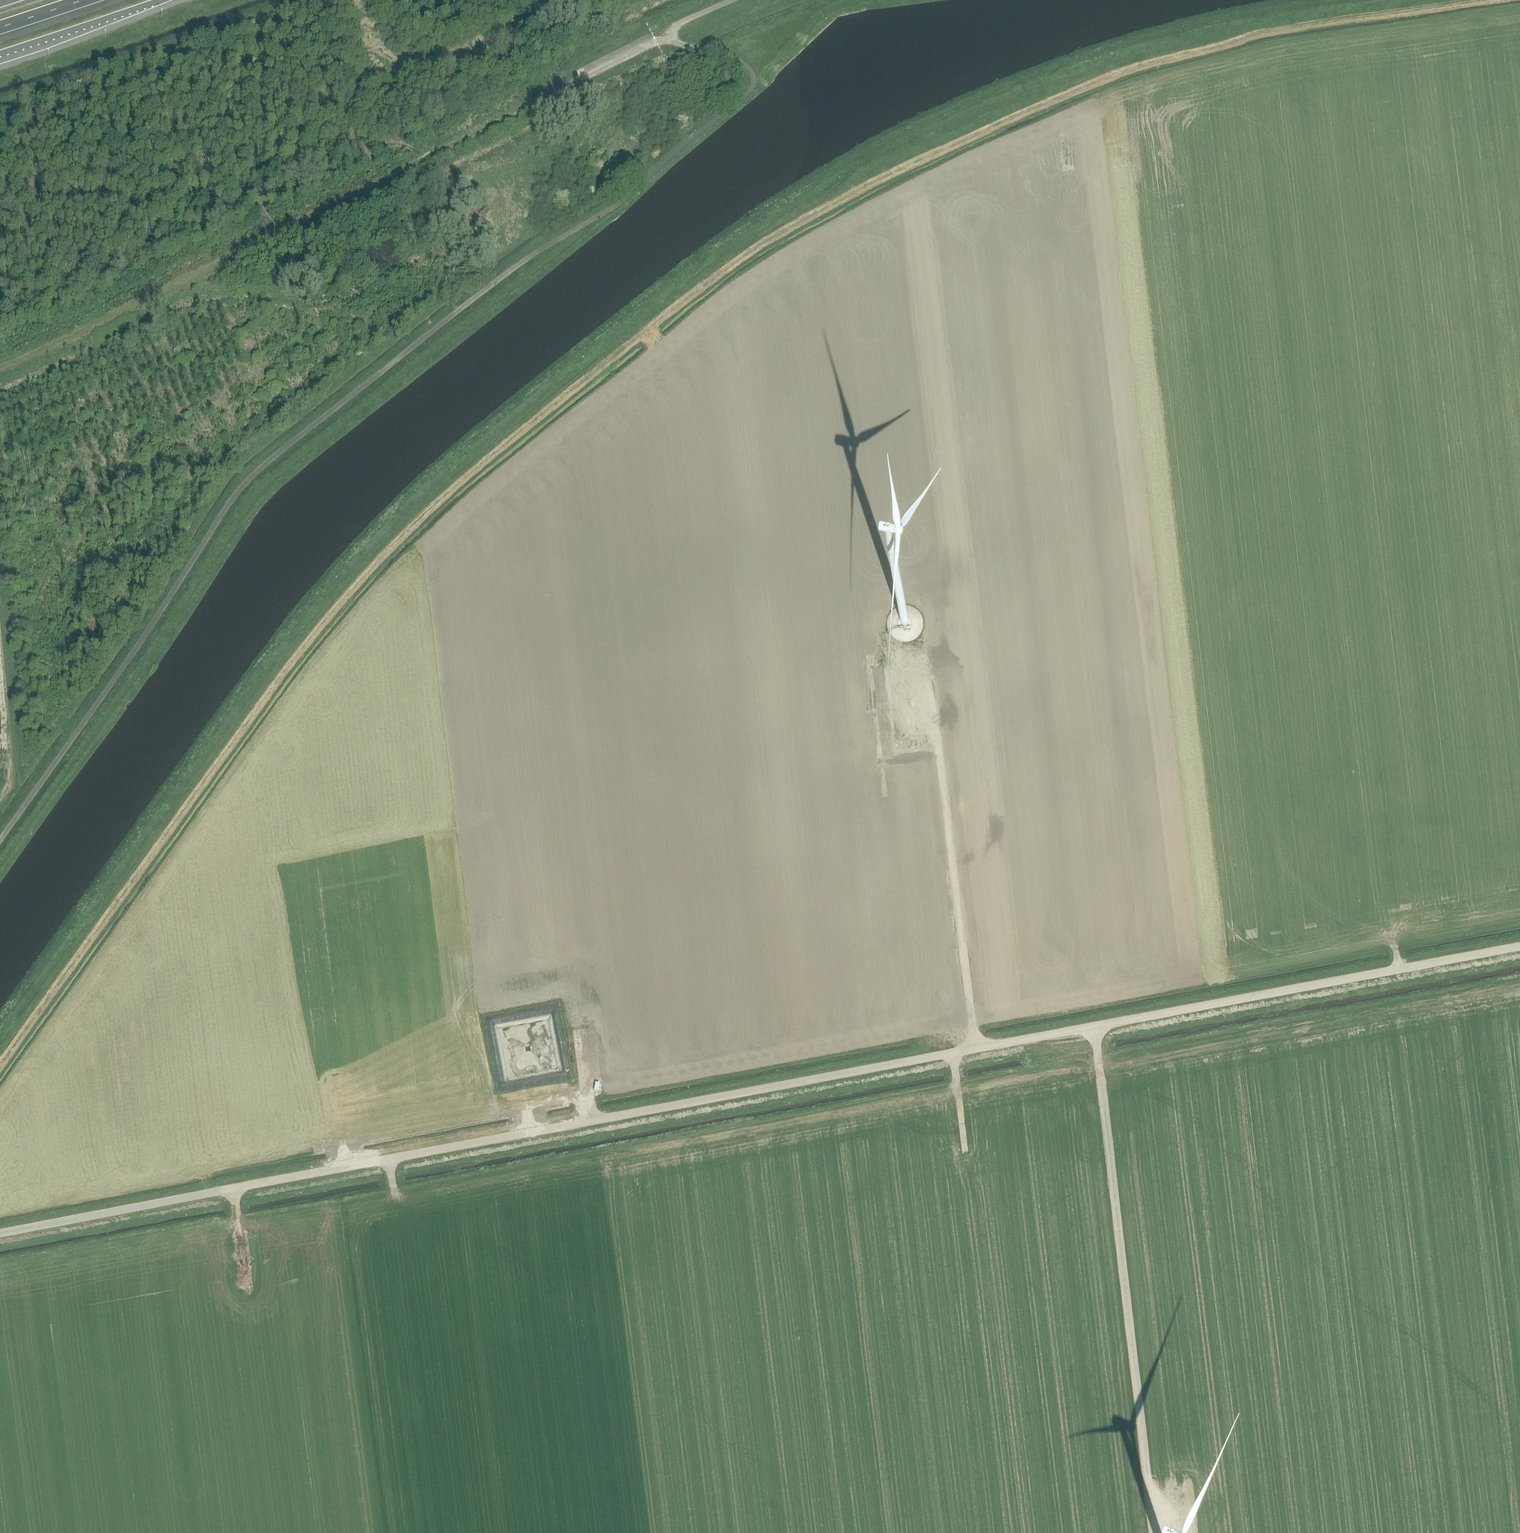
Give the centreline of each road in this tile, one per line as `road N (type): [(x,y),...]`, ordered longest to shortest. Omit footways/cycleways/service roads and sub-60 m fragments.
road 1 (unclassified): [(0,1234),(1519,948)]
road 2 (unclassified): [(0,839),(244,483),(491,284),(621,203),(749,93),(745,66),(719,54)]
road 3 (motorway): [(0,53),(160,0)]
road 4 (unclassified): [(731,0),(672,30),(681,44),(719,54)]

